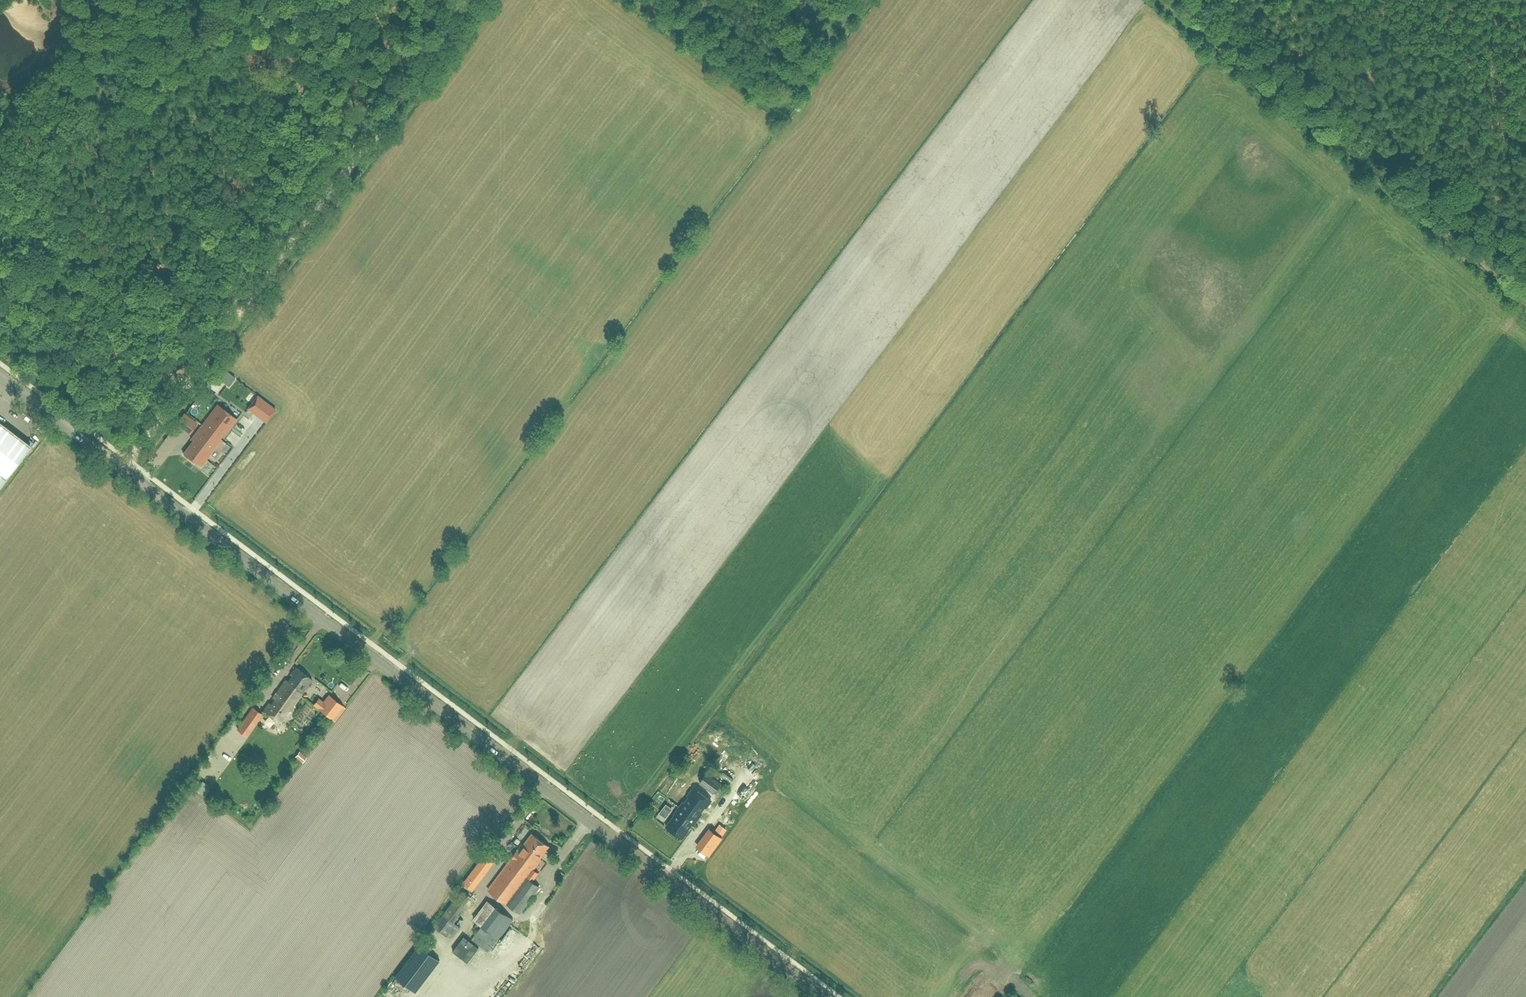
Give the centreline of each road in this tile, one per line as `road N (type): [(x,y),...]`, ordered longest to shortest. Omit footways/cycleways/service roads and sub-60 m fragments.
road 1 (tertiary): [(822,996),(0,377)]
road 2 (track): [(1525,298),(1161,0)]
road 3 (track): [(378,128),(129,459)]
road 4 (track): [(631,0),(775,103),(863,0)]
road 5 (track): [(198,0),(370,123)]
road 6 (track): [(475,0),(378,128)]

